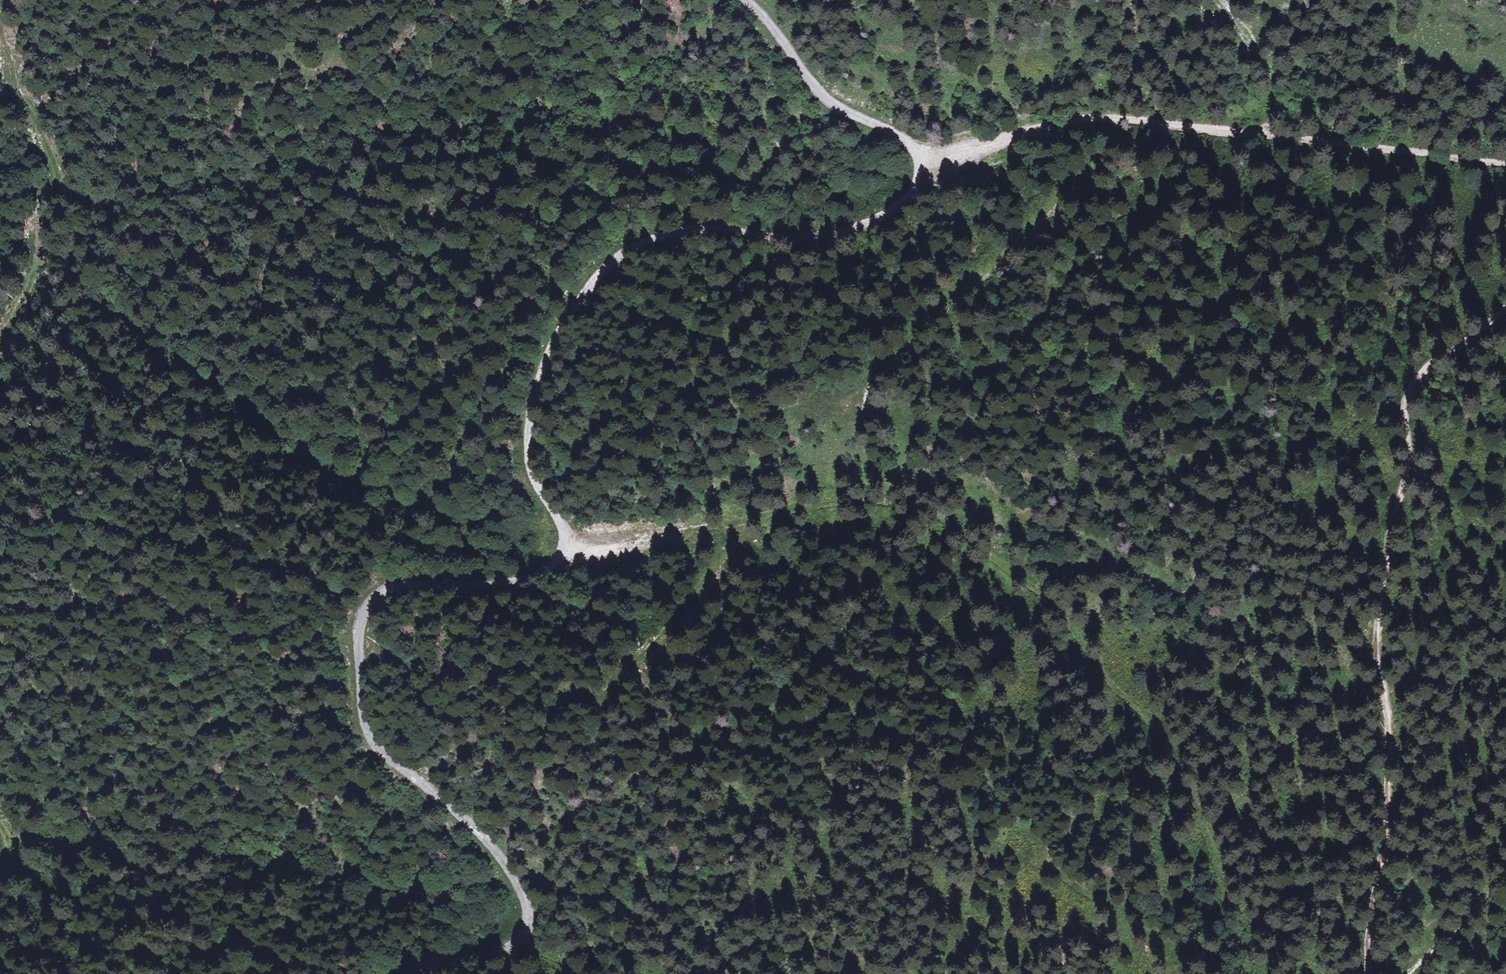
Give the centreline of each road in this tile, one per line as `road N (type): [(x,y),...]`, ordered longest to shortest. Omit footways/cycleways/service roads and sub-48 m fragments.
road 1 (unclassified): [(745,0),(820,92),(911,147),(918,178),(903,203),(849,230),(785,239),(690,229),(637,245),(598,272),(551,352),(533,406),(531,460),(560,520),(559,553),(523,579),(405,587),(376,599),(360,648),(370,731),(483,837),(523,889),(528,914),(523,936),(503,950),(413,973)]
road 2 (track): [(0,38),(60,166),(14,335),(0,352)]

